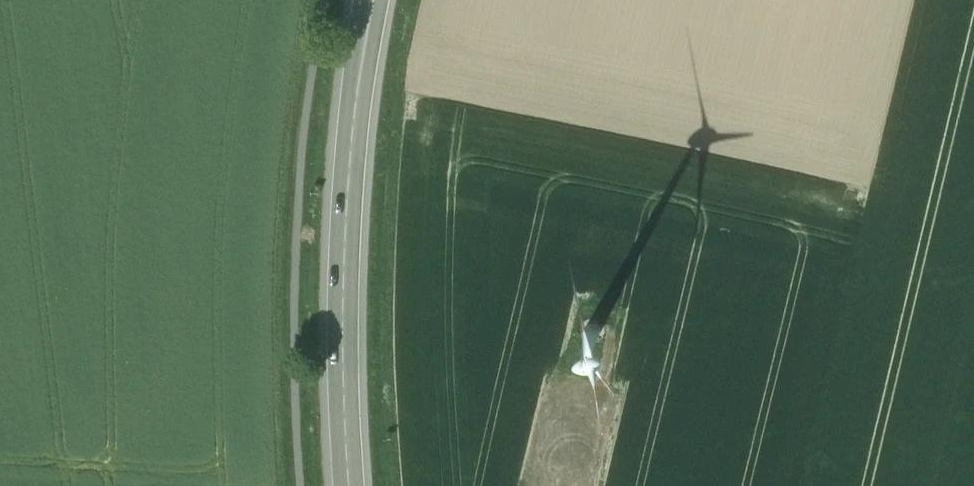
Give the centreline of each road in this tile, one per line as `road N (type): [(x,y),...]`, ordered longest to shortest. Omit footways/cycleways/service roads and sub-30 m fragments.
road 1 (primary): [(349,485),(345,240),(351,93),(369,0)]

